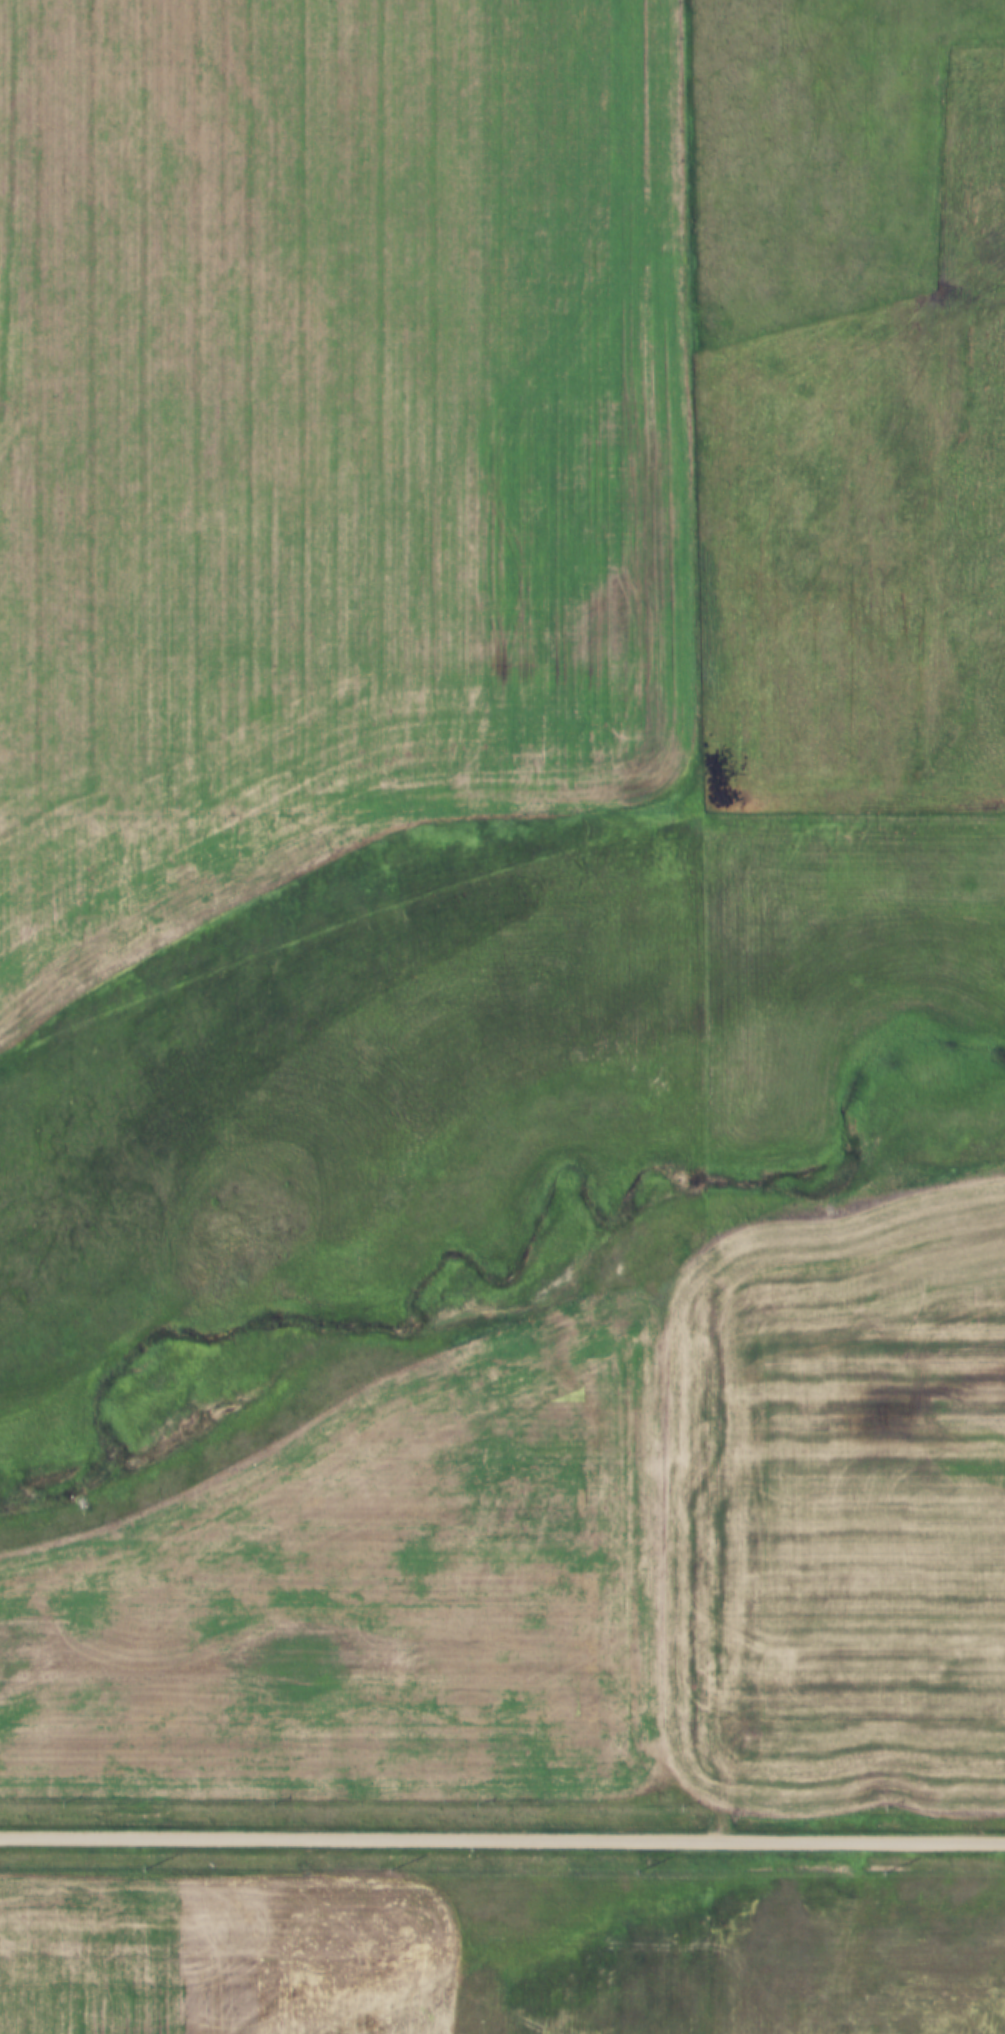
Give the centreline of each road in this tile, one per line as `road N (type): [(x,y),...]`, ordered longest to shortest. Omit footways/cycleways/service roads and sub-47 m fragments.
road 1 (residential): [(0,1834),(1004,1840)]

